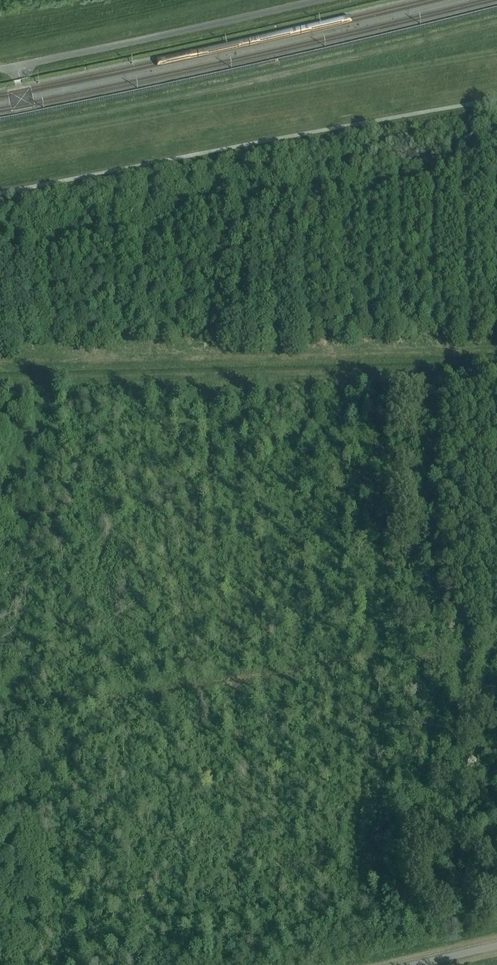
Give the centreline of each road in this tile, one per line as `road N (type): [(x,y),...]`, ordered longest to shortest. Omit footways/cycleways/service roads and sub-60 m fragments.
road 1 (track): [(496,647),(0,702)]
road 2 (track): [(0,380),(496,368)]

